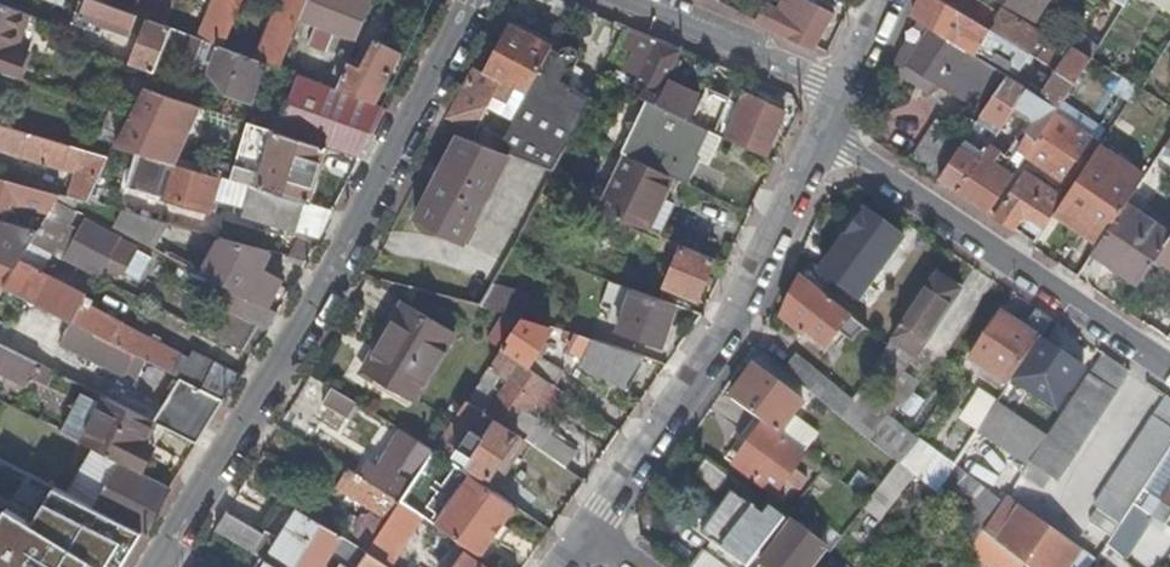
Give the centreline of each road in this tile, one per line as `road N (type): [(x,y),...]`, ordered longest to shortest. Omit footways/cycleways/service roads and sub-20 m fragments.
road 1 (residential): [(476,0),(352,238),(153,566)]
road 2 (residential): [(817,137),(730,317),(583,537)]
road 3 (residential): [(817,137),(1169,375)]
road 4 (residential): [(844,90),(628,0)]

